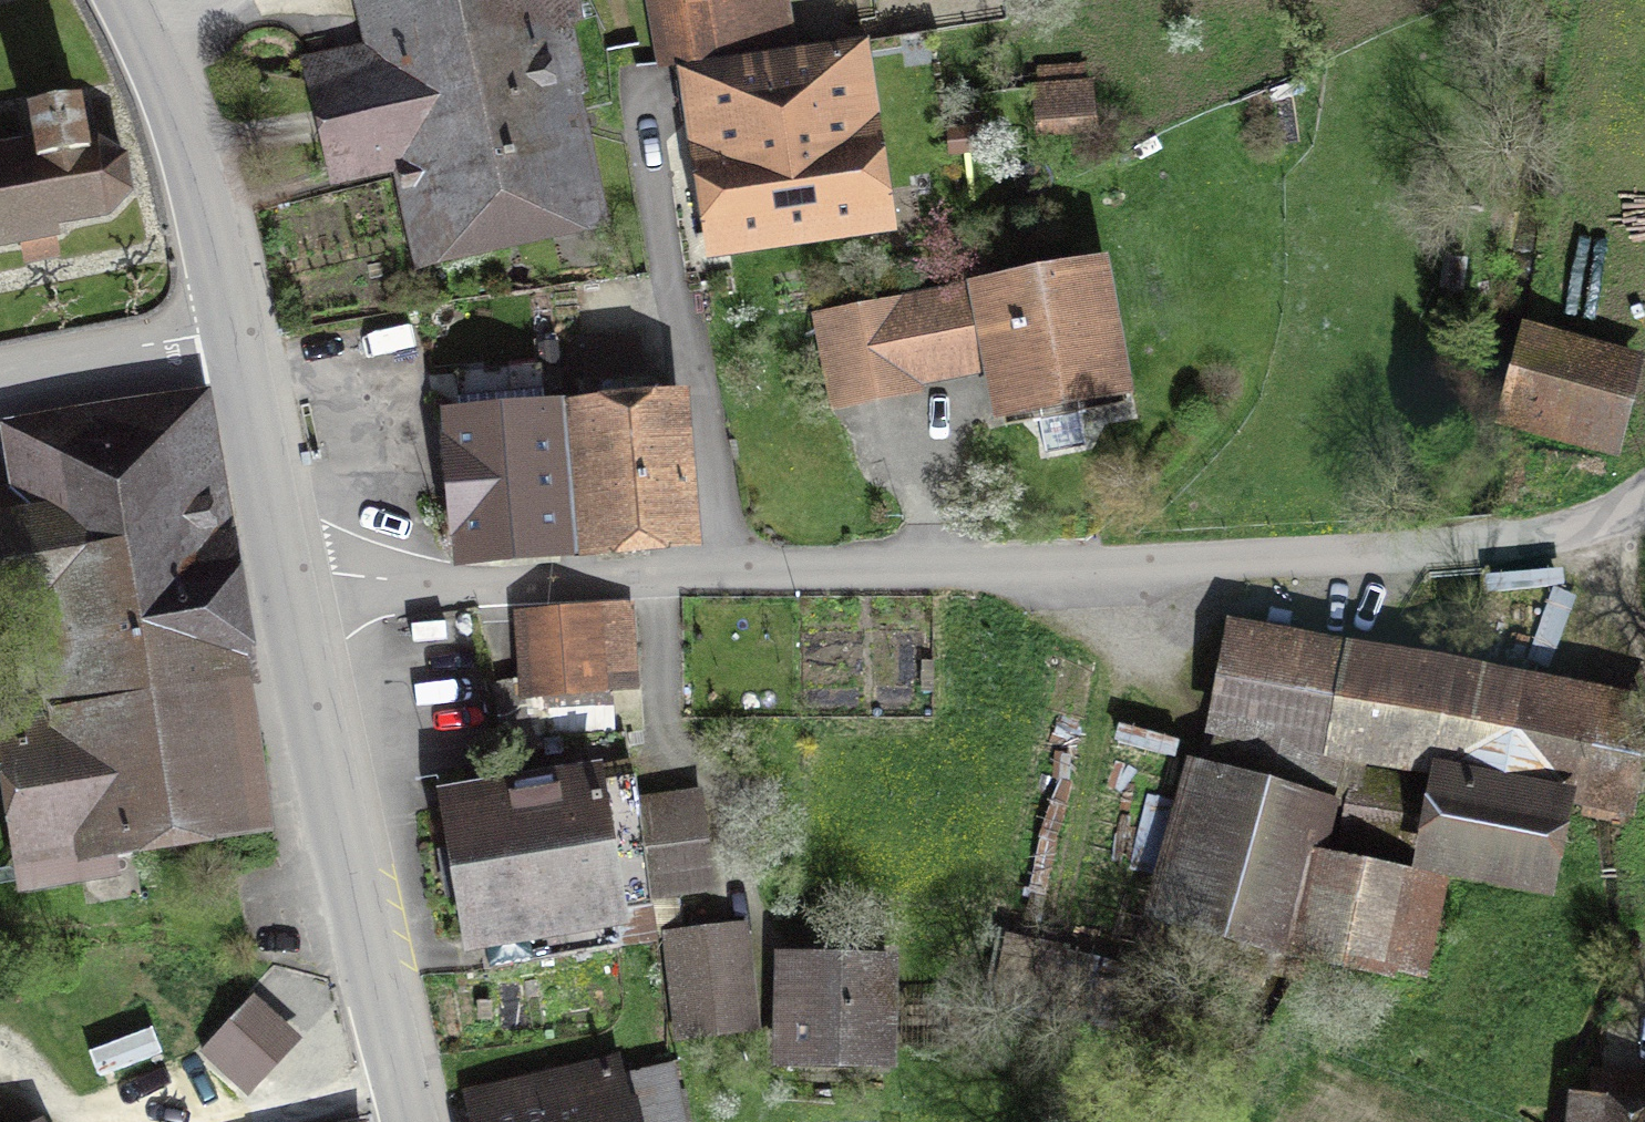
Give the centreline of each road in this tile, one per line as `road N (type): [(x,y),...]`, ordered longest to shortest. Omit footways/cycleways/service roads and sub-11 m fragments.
road 1 (residential): [(287,574),(502,584),(1540,548)]
road 2 (secondary): [(411,1121),(287,574)]
road 3 (secondary): [(233,330),(192,156),(128,0)]
road 4 (secondary): [(287,574),(233,330)]
road 5 (unclassified): [(0,374),(233,330)]

